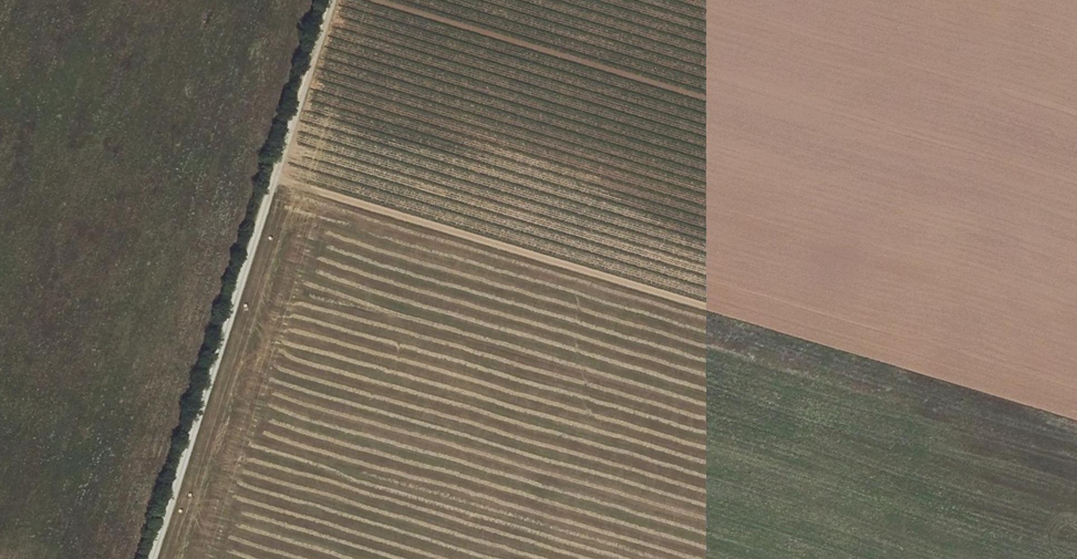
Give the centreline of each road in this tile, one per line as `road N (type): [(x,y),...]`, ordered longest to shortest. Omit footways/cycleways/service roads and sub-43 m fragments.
road 1 (track): [(332,0),(152,558)]

